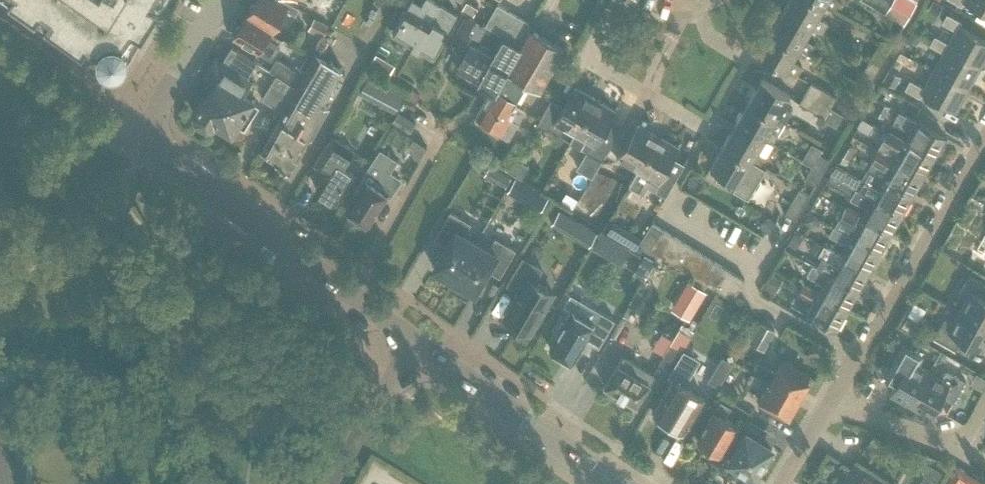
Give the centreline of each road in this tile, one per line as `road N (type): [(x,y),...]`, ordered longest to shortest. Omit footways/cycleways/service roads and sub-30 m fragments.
road 1 (tertiary): [(420,345),(154,143),(163,102),(222,0)]
road 2 (residential): [(831,404),(984,142)]
road 3 (tertiary): [(616,483),(420,345)]
road 4 (residential): [(703,128),(584,58),(618,0)]
road 5 (residential): [(831,404),(944,442),(962,439),(984,406)]
road 6 (tertiary): [(334,483),(420,345)]

